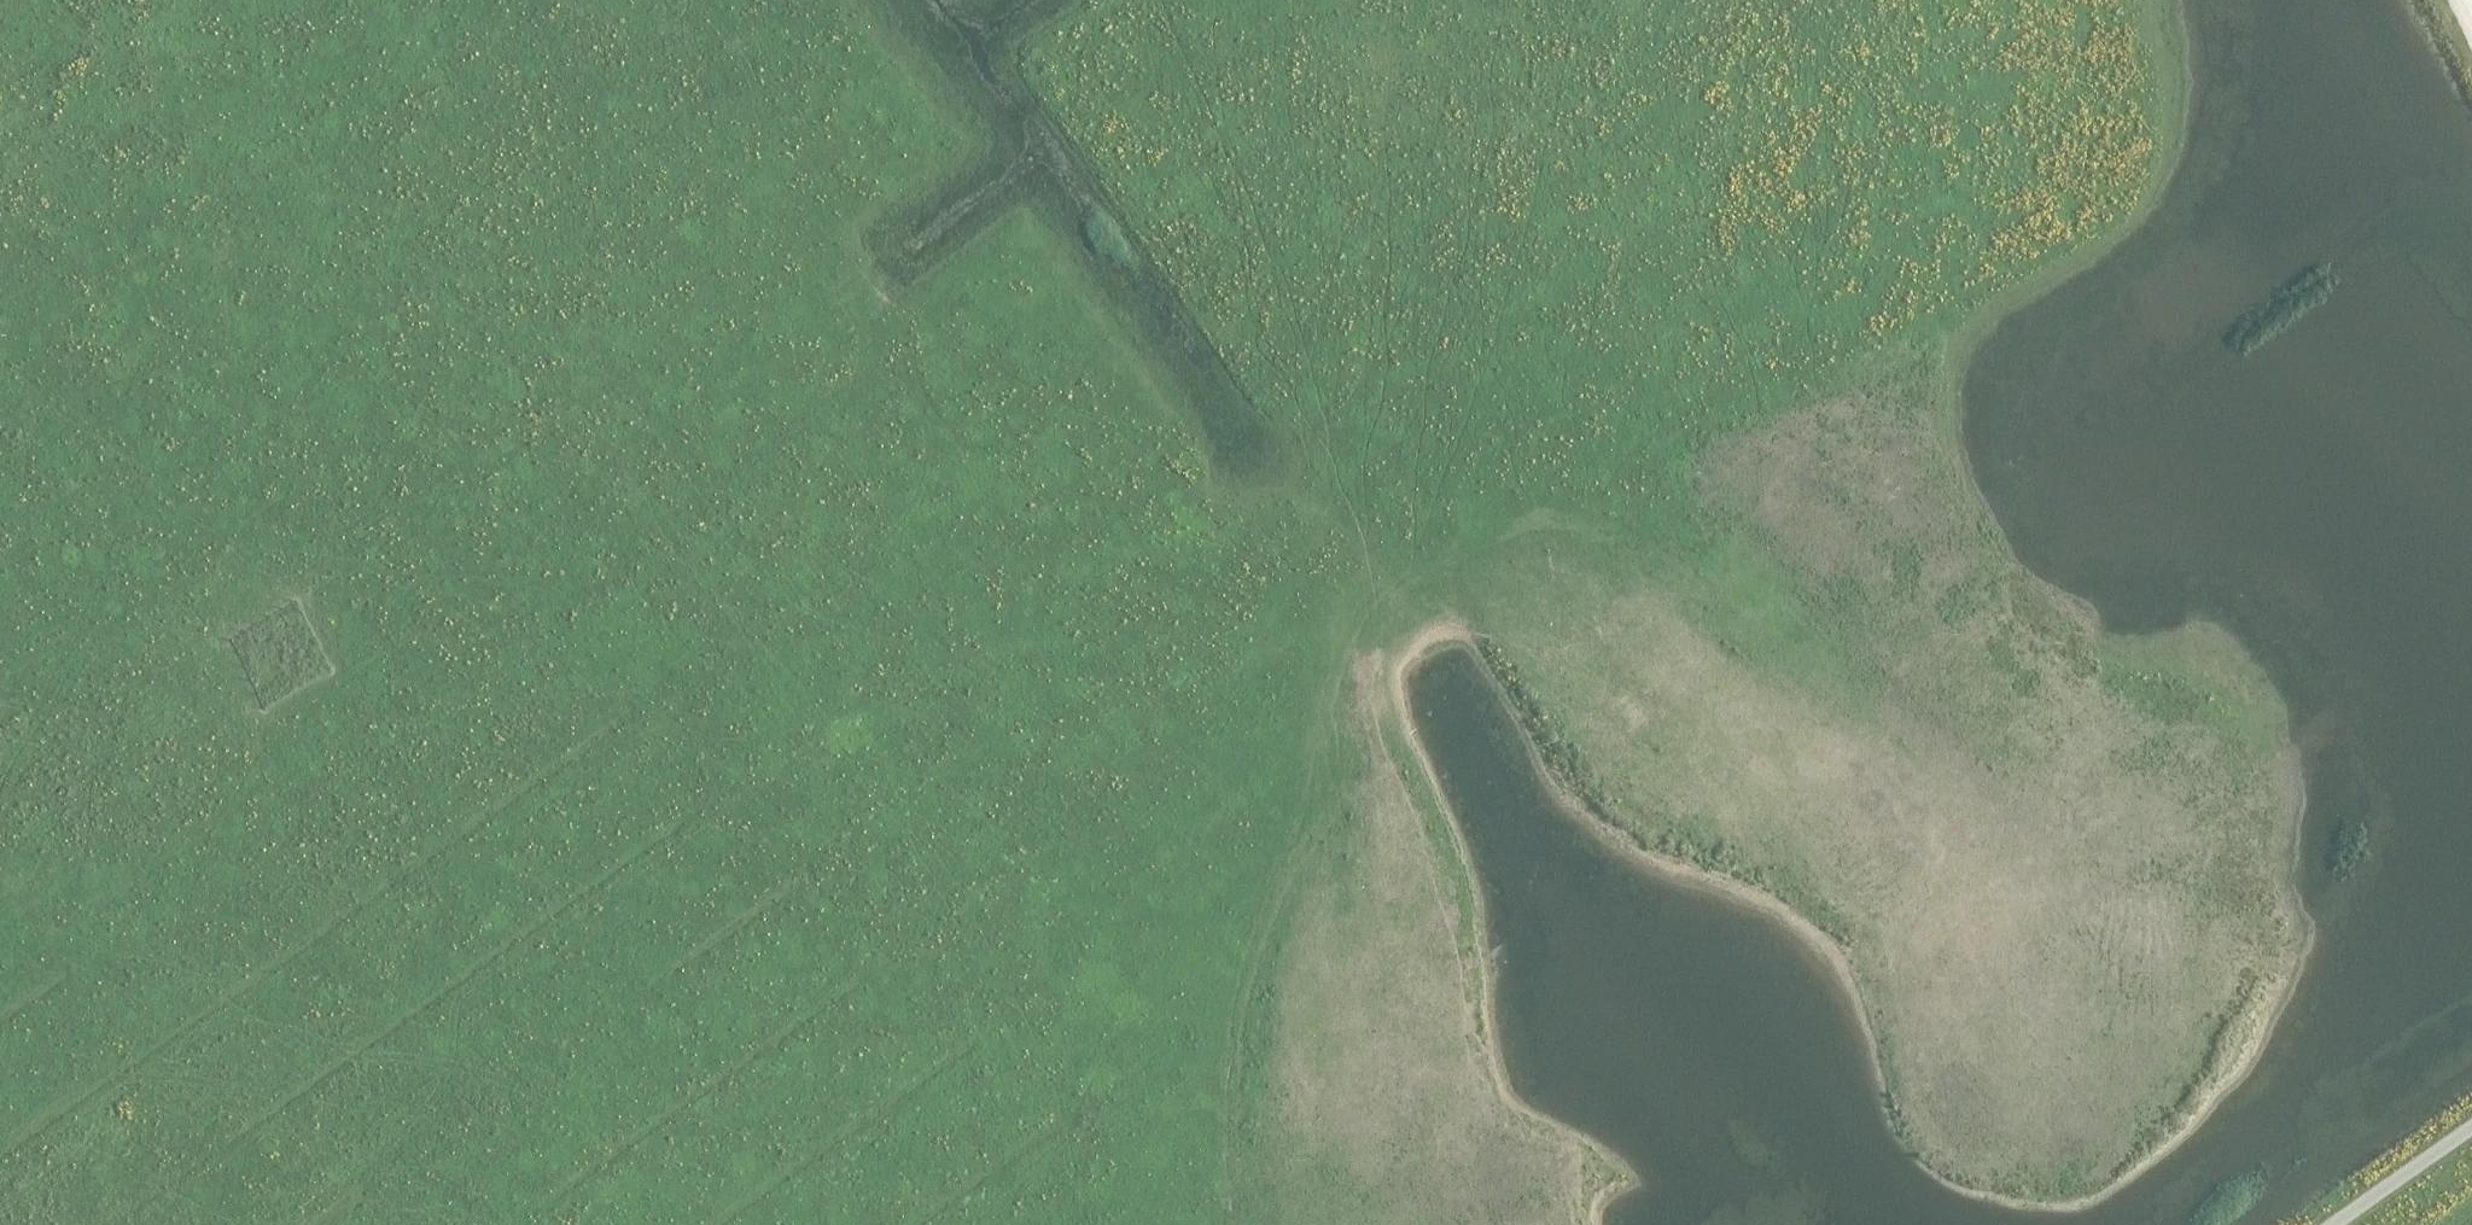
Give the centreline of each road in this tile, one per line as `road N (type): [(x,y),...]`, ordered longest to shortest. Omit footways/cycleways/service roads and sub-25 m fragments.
road 1 (track): [(2327,1224),(2471,1122)]

